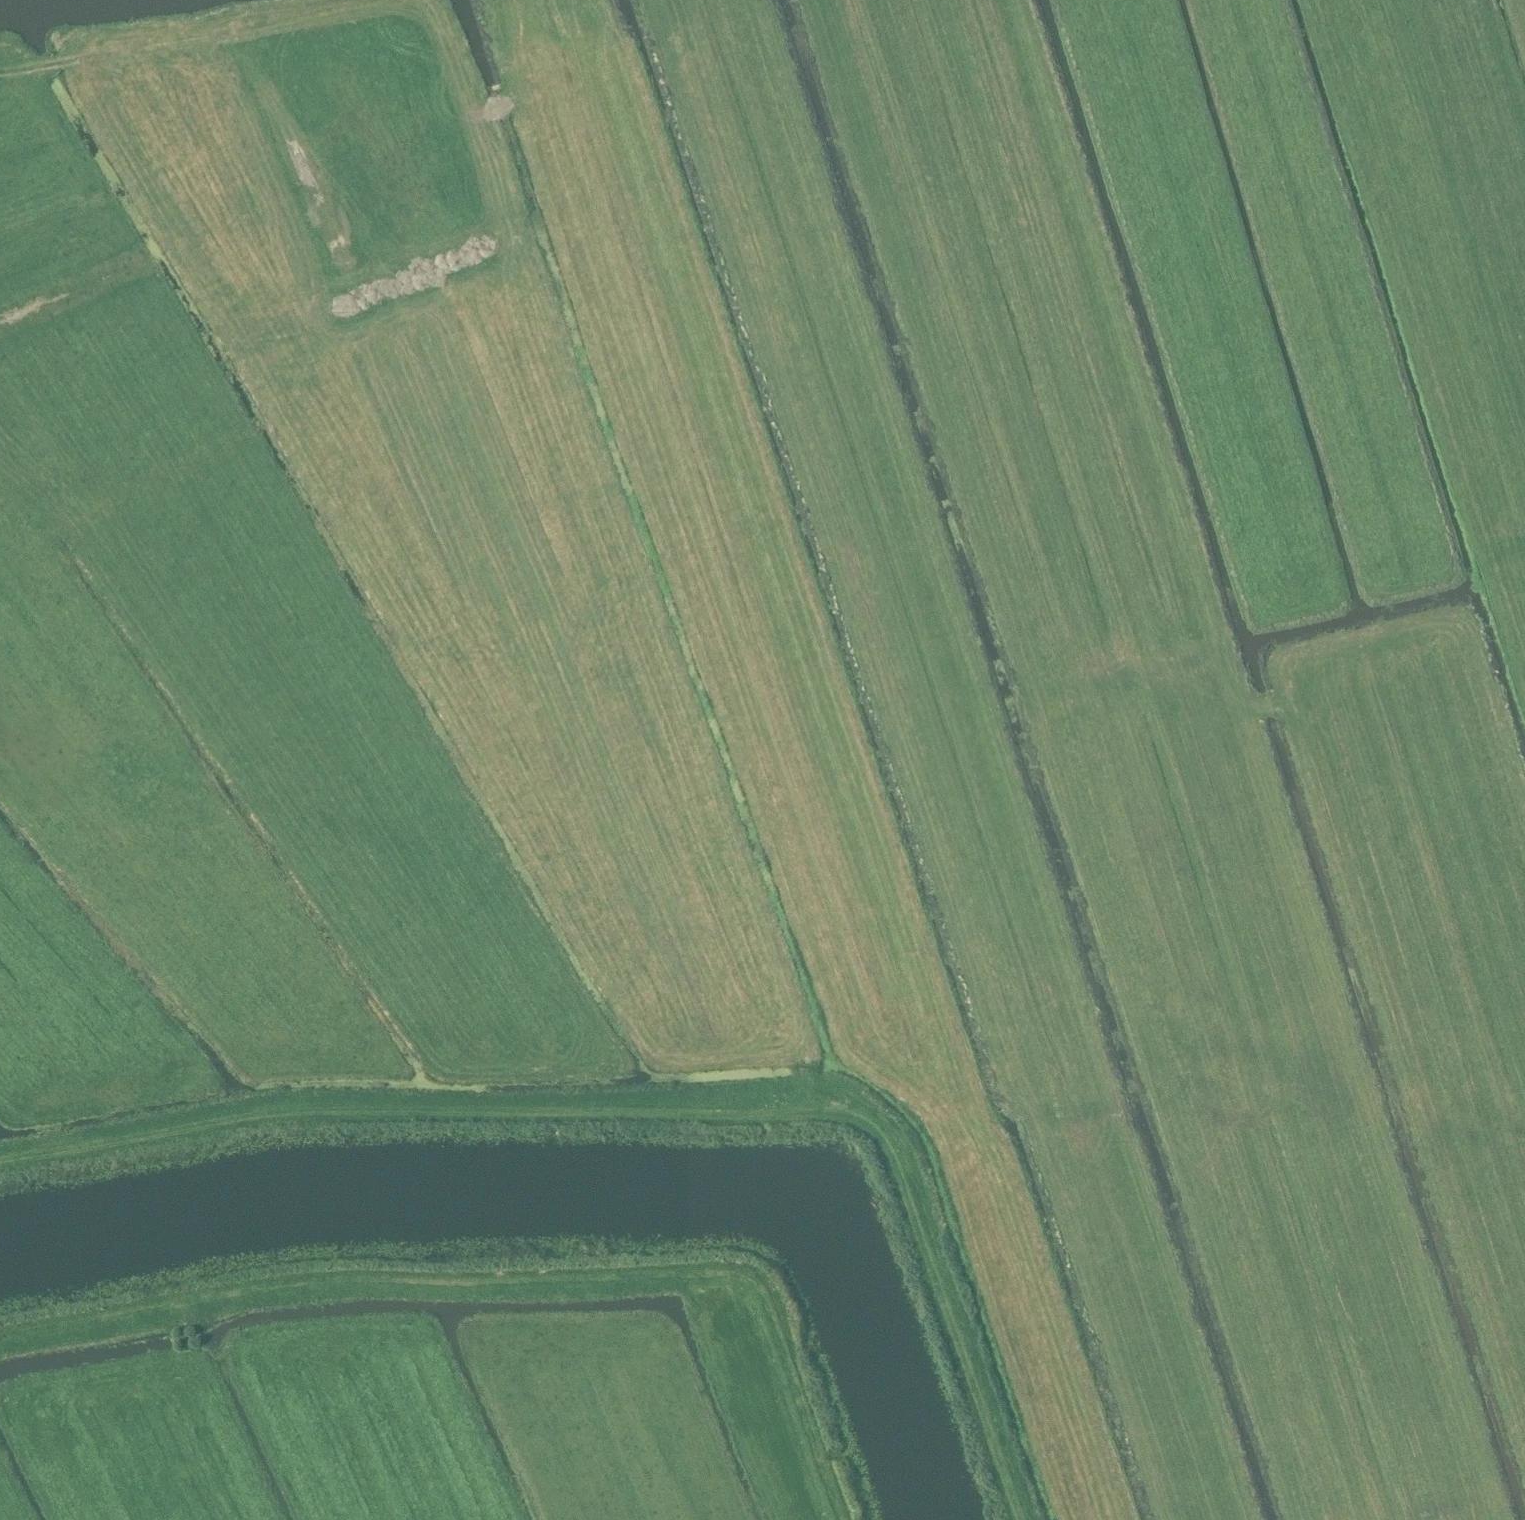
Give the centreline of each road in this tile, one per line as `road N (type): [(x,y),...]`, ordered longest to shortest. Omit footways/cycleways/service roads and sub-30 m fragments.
road 1 (track): [(805,1118),(871,1125),(894,1155),(1019,1519)]

